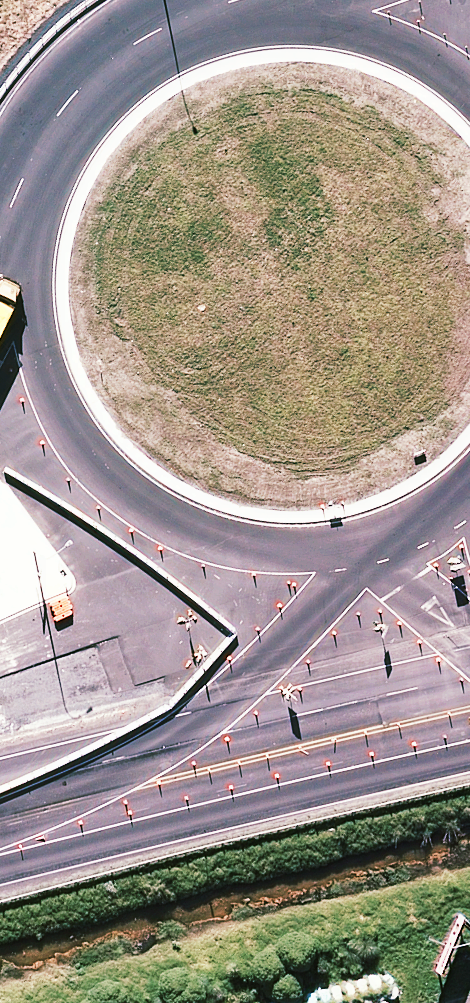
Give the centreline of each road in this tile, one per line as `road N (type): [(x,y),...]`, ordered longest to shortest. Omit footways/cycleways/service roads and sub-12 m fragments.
road 1 (trunk): [(377,551),(267,562),(186,541),(115,496),(57,426),(25,340),(23,248),(52,161)]
road 2 (trunk): [(377,551),(179,610),(0,681)]
road 3 (trunk): [(187,37),(264,22),(399,35),(469,82)]
road 4 (trunk): [(52,161),(109,87),(187,37)]

